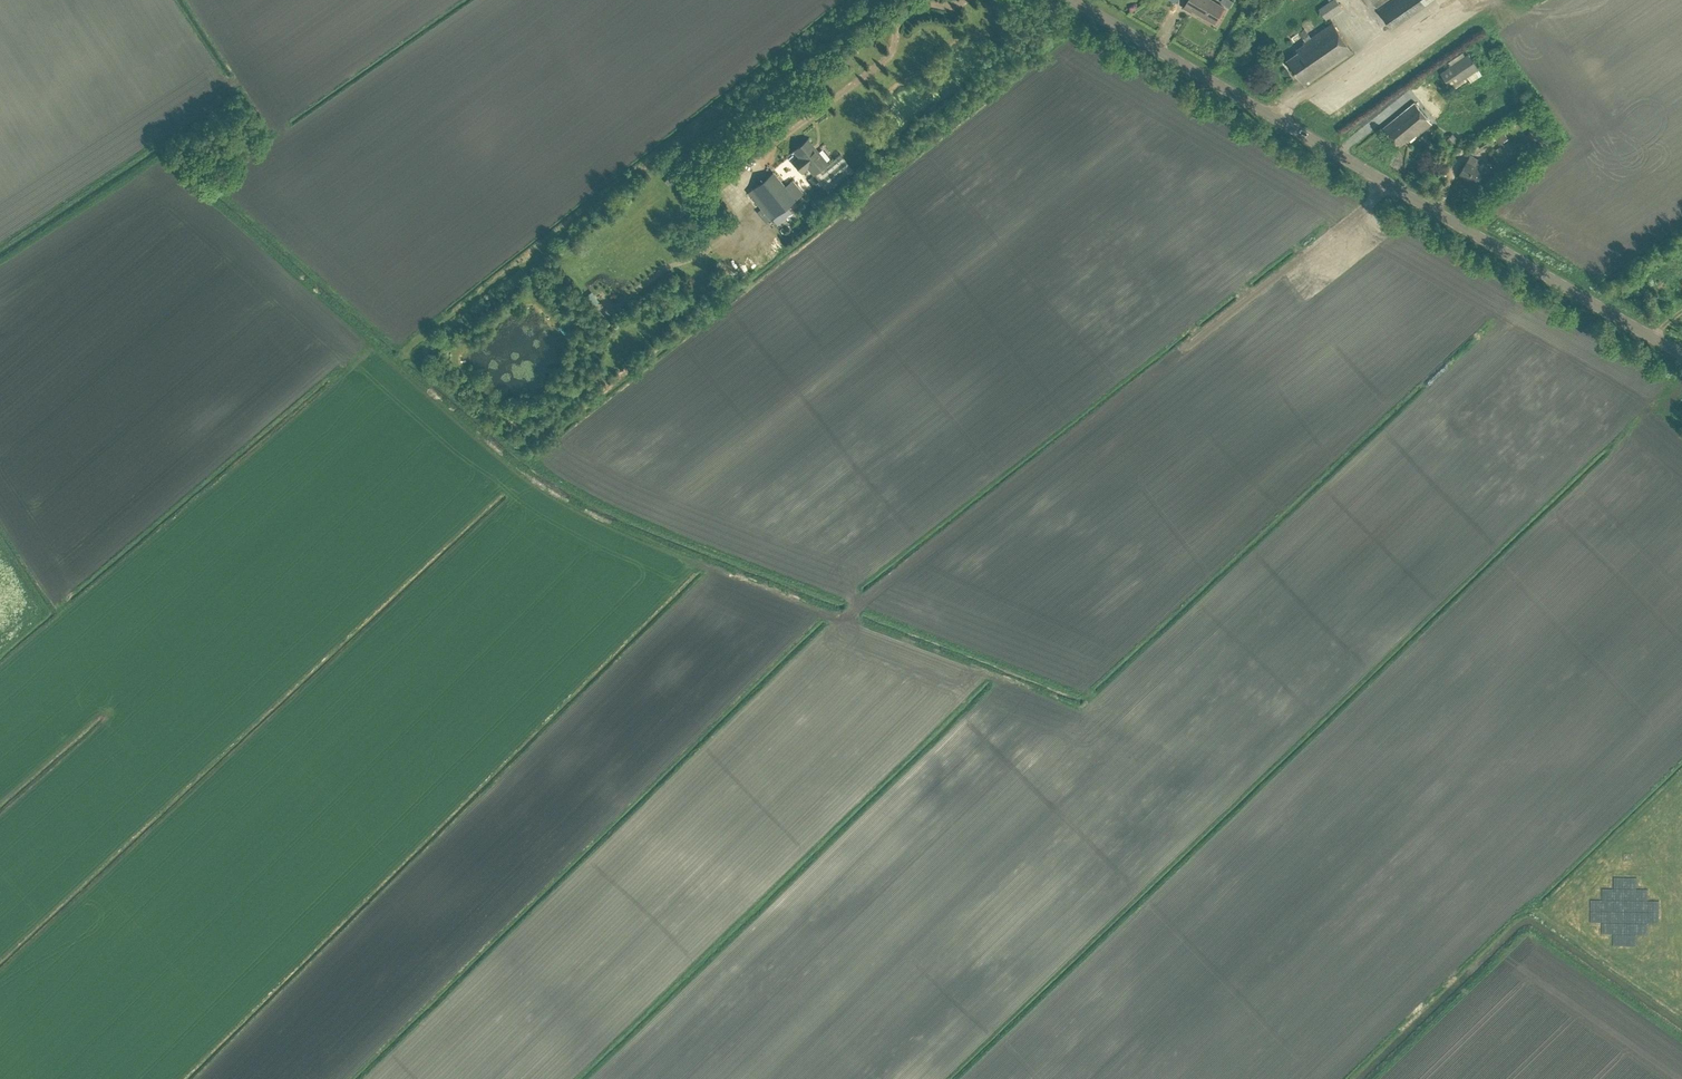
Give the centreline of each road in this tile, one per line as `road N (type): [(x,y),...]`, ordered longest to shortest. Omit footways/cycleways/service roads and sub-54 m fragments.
road 1 (tertiary): [(1681,353),(1075,0)]

